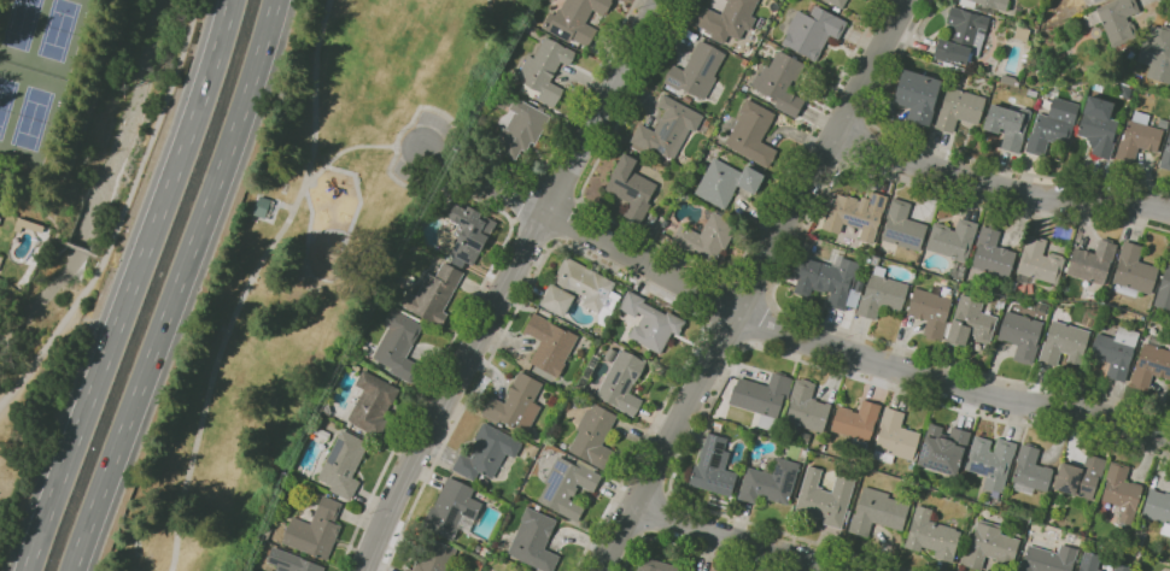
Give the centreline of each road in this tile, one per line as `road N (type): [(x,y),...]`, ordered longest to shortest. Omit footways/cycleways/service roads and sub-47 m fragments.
road 1 (tertiary): [(909,0),(601,570)]
road 2 (tertiary): [(666,0),(368,570)]
road 3 (trunk): [(230,0),(200,102),(25,570)]
road 4 (trunk): [(70,570),(274,0)]
road 5 (residential): [(1169,435),(985,395),(741,311)]
road 6 (residential): [(1169,218),(1005,194),(840,135)]
road 7 (residential): [(845,570),(632,507)]
road 8 (residential): [(741,311),(551,212)]

